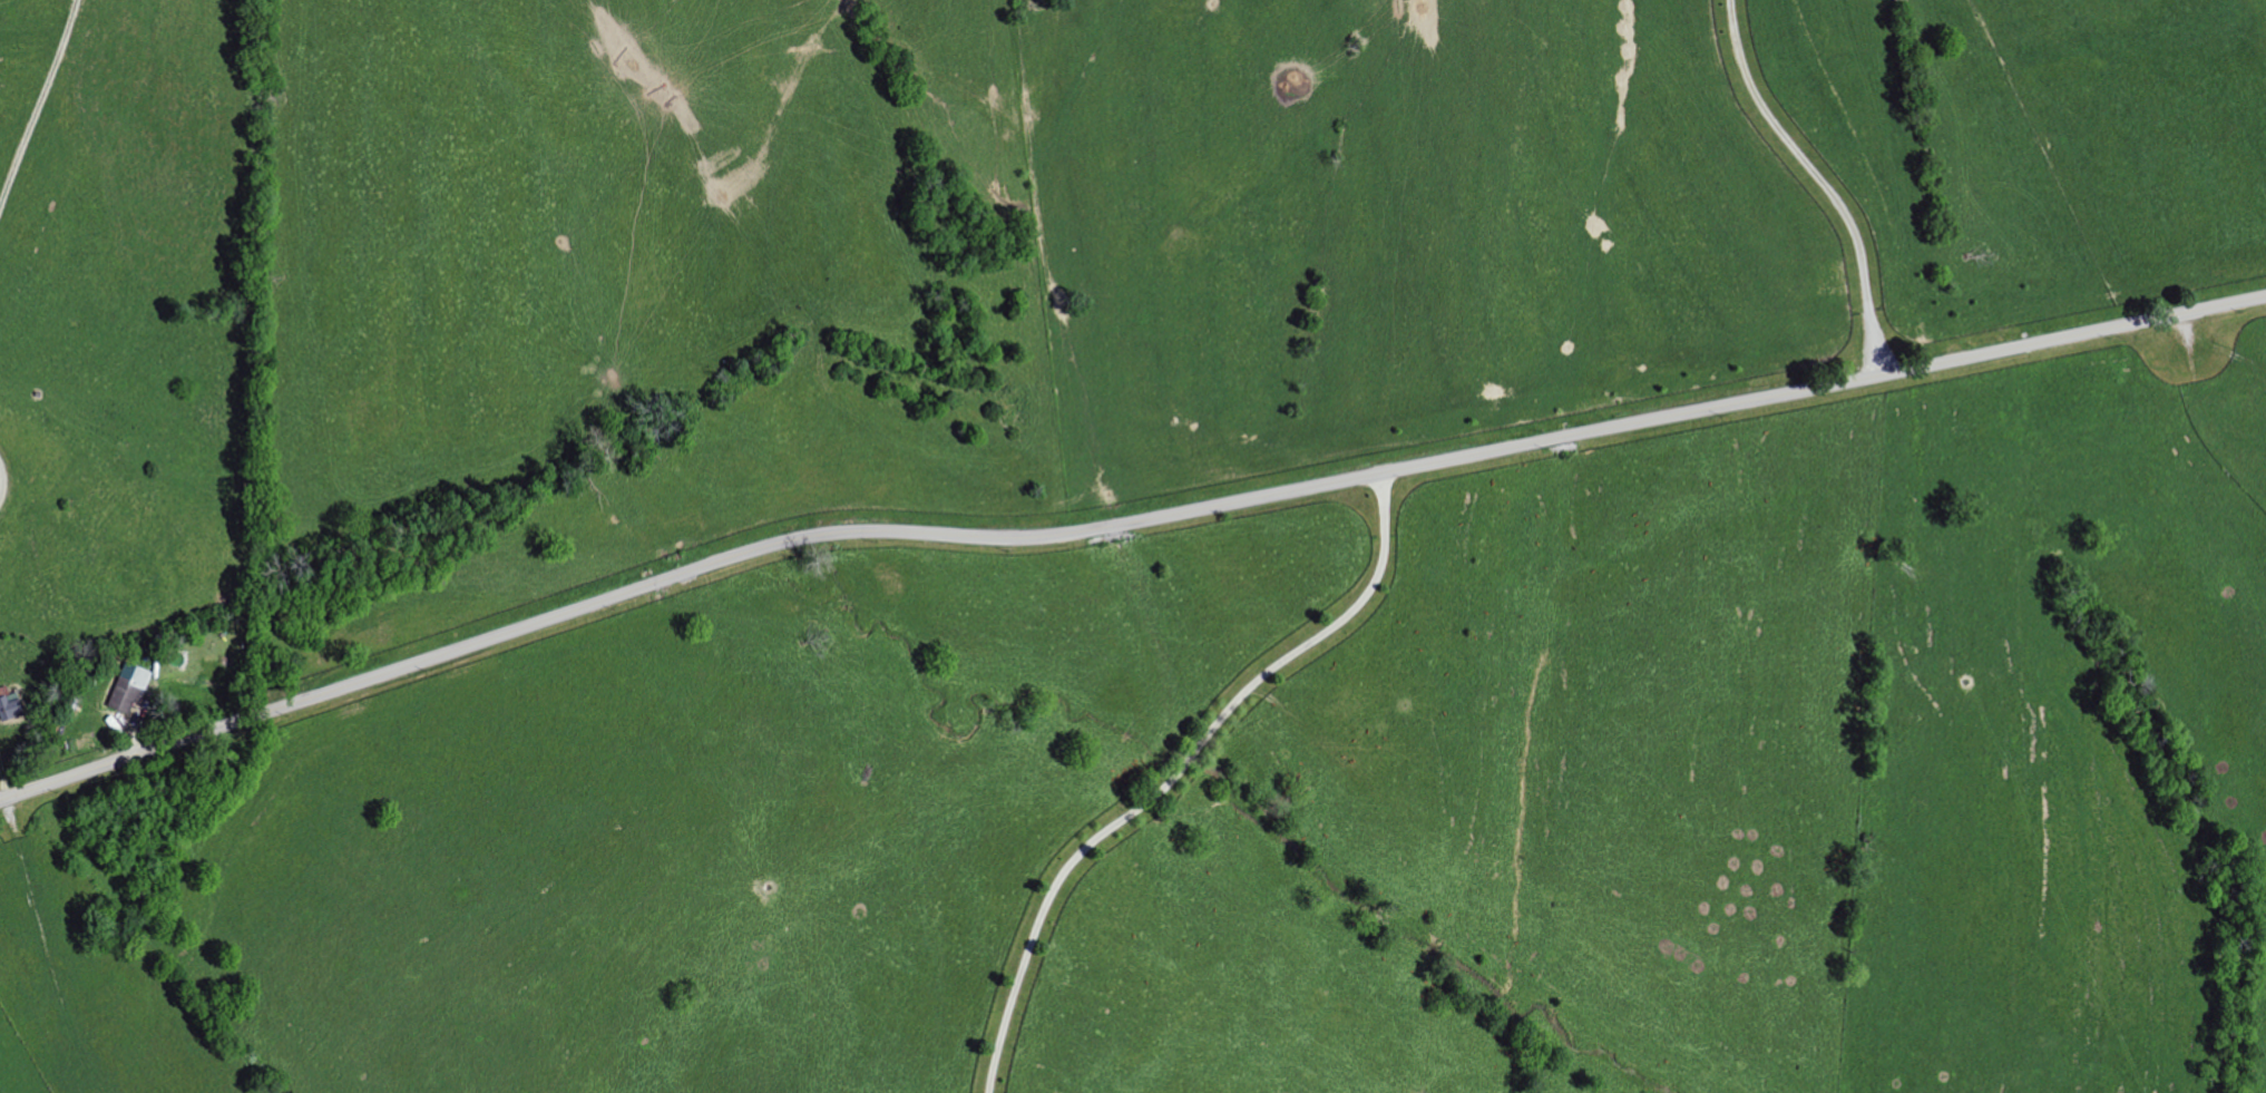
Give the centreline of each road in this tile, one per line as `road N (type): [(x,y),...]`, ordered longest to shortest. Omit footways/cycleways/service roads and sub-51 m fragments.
road 1 (secondary): [(0,802),(782,544),(869,534),(1032,538),(1120,527),(2265,299)]

